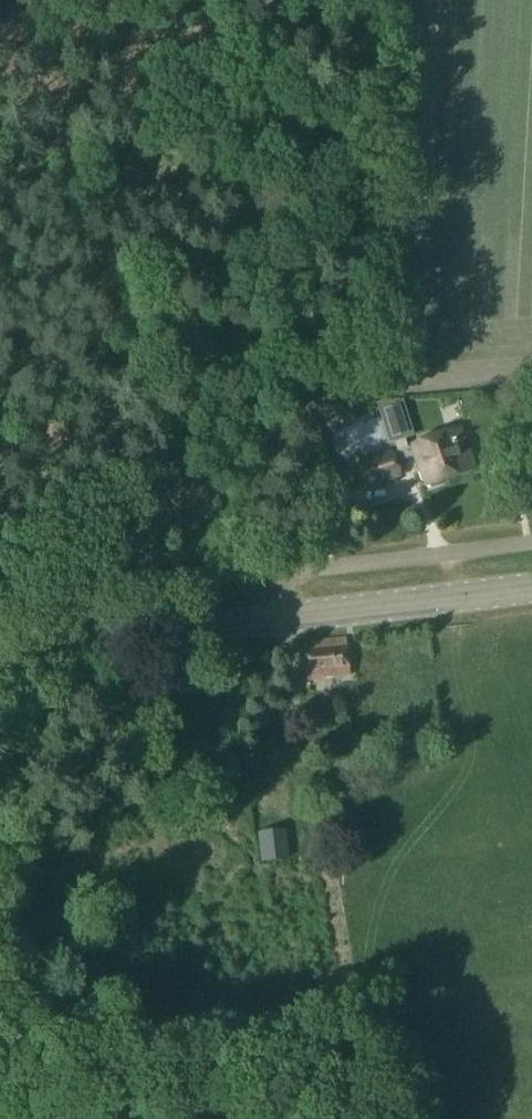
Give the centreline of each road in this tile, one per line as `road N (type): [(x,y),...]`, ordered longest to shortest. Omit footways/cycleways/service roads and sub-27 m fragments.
road 1 (track): [(240,574),(240,525),(277,447),(305,342),(309,297),(280,89),(286,0)]
road 2 (unclassified): [(19,592),(531,542)]
road 3 (tertiary): [(22,650),(531,587)]

